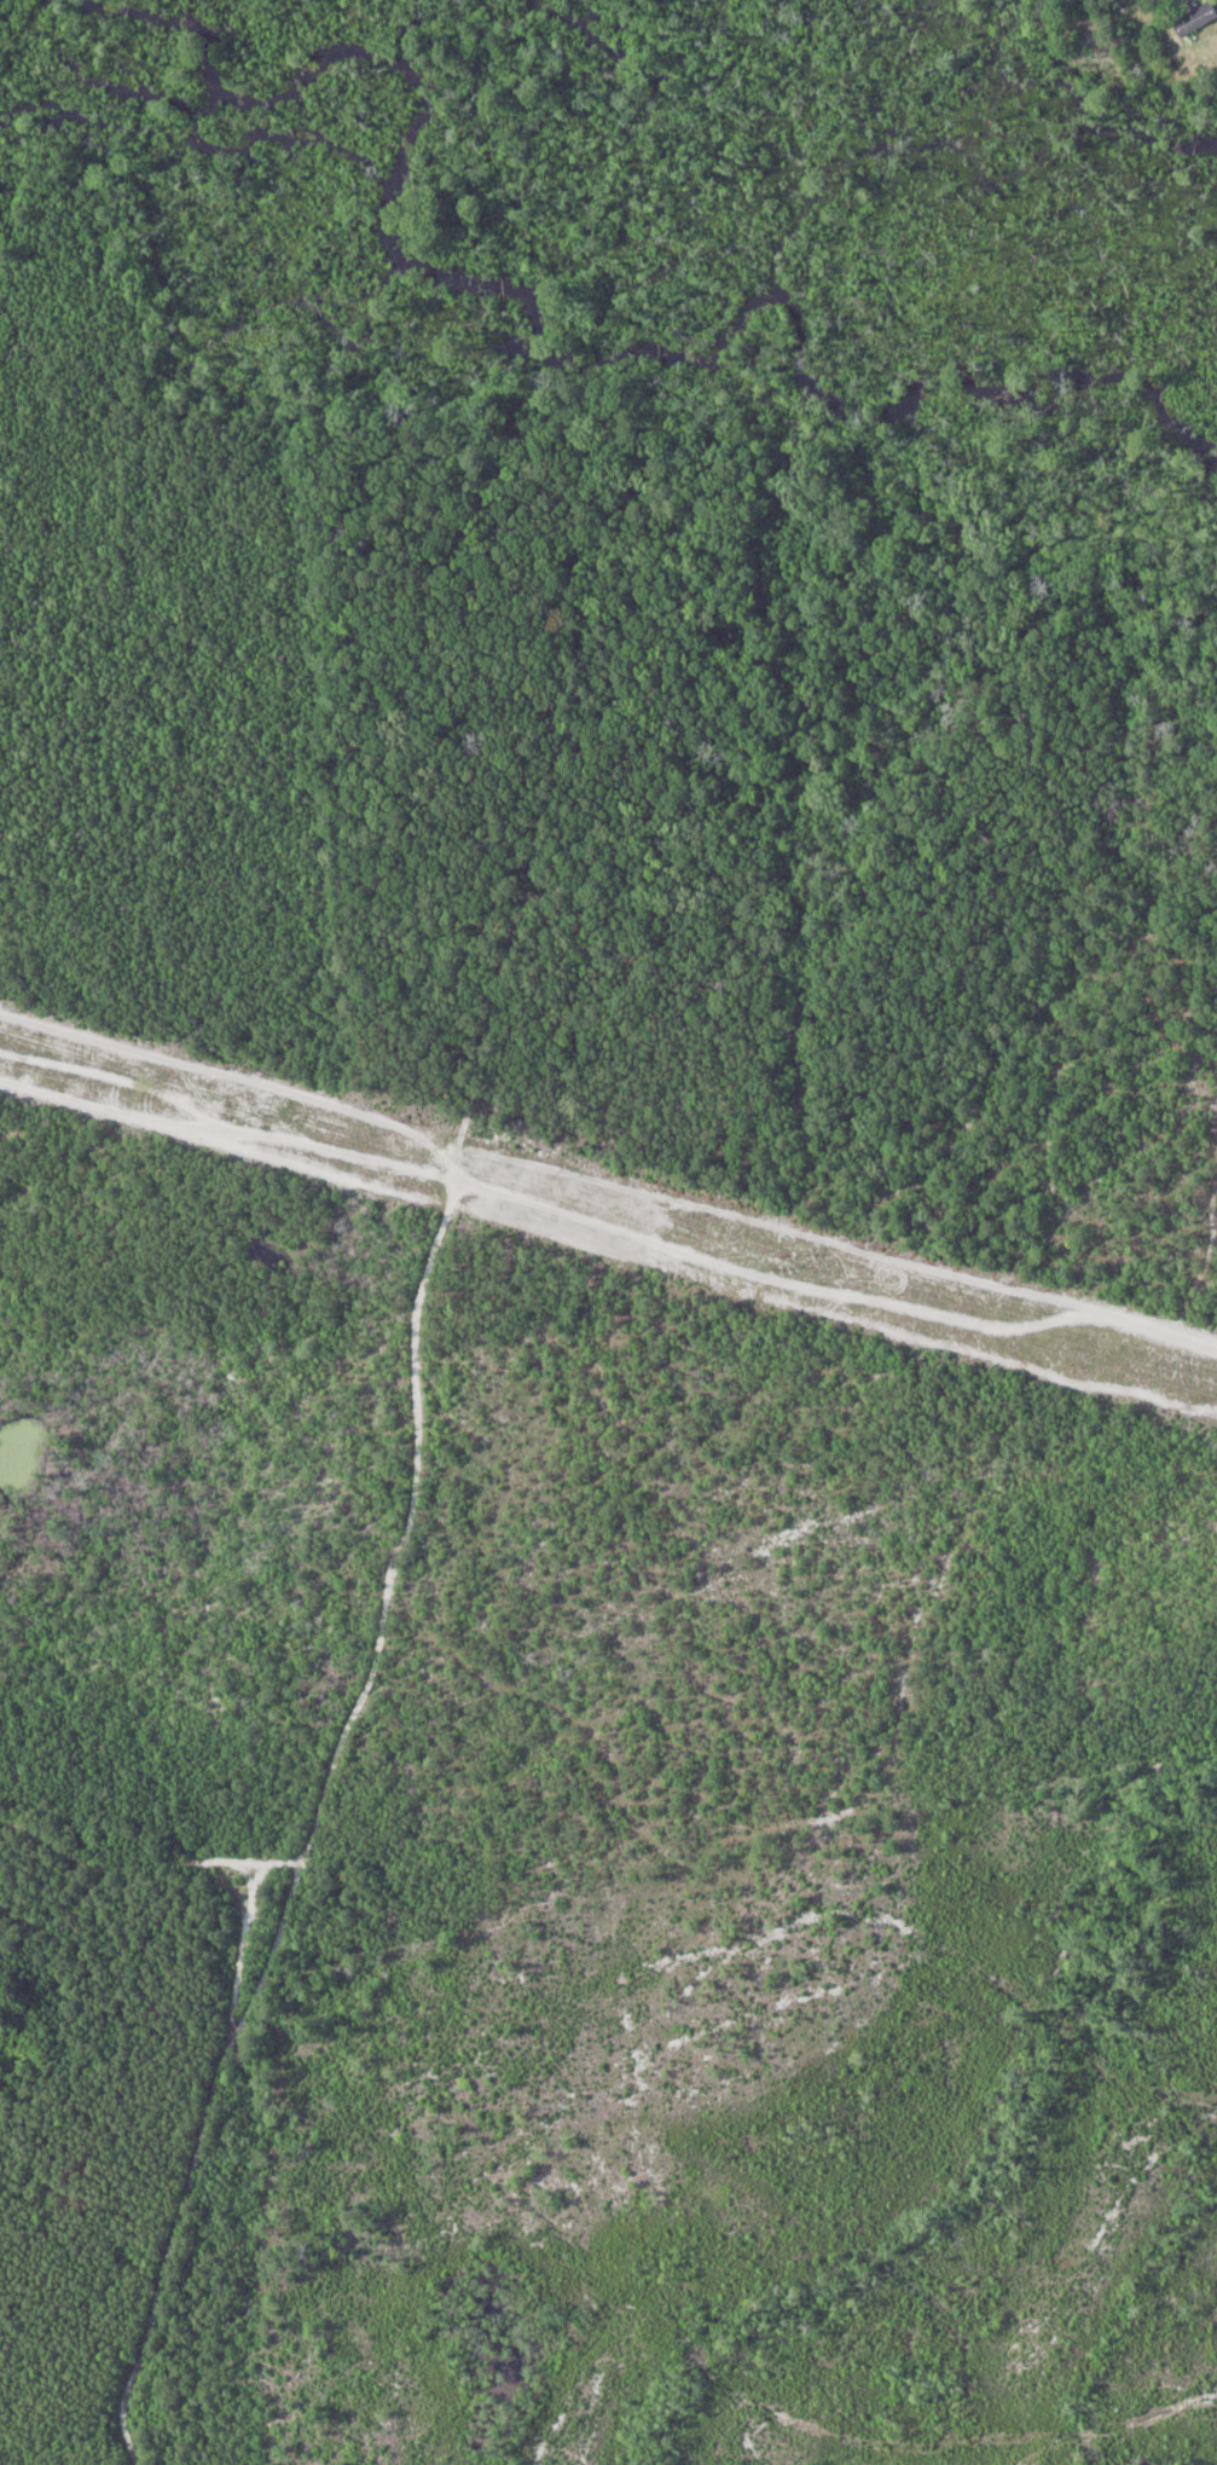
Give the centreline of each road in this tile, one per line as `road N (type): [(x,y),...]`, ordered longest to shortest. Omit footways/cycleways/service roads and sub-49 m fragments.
road 1 (residential): [(0,2431),(237,2447),(236,2464)]

